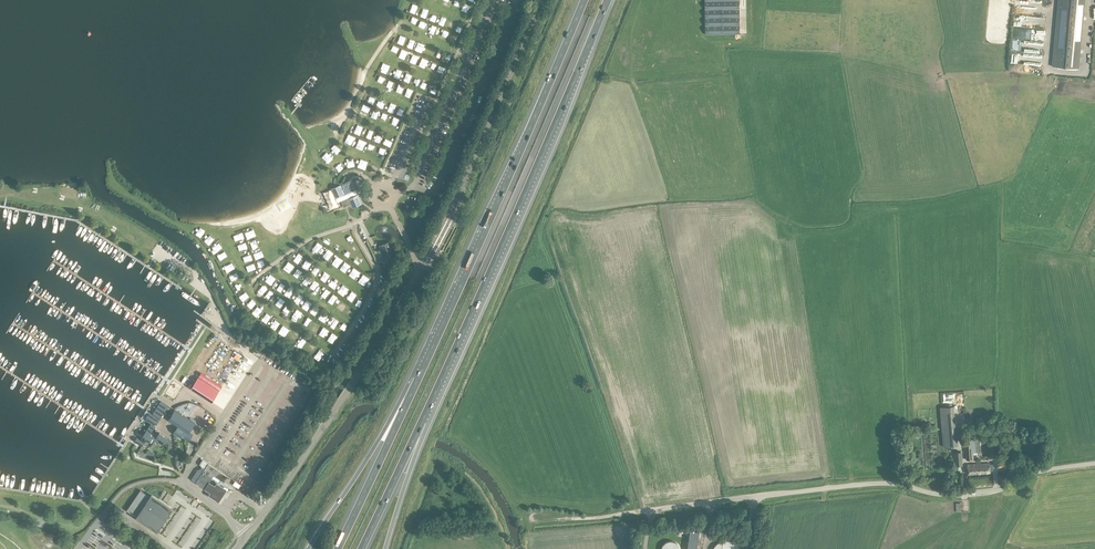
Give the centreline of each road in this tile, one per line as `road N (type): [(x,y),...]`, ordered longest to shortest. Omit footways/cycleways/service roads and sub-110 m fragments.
road 1 (unclassified): [(237,548),(355,380),(421,267),(542,0)]
road 2 (unclassified): [(563,518),(870,484),(939,494),(989,491),(1039,471),(1094,463)]
road 3 (motorway): [(422,422),(608,0)]
road 4 (motorway): [(583,0),(418,379)]
road 5 (motorway): [(418,379),(310,548)]
road 6 (motorway): [(418,379),(337,548)]
road 7 (motorway): [(362,548),(422,422)]
road 8 (motorway): [(385,548),(422,422)]

